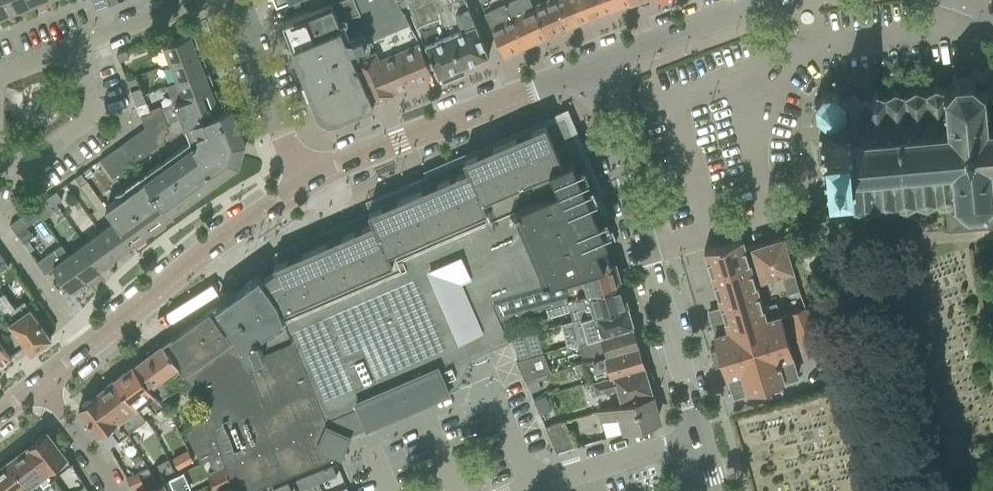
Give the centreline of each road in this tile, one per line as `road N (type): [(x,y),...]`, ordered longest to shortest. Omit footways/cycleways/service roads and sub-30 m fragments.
road 1 (unclassified): [(701,438),(592,68)]
road 2 (tertiary): [(301,182),(592,68)]
road 3 (tertiary): [(85,350),(301,182)]
road 4 (residential): [(301,182),(233,0)]
road 5 (tertiary): [(592,68),(768,0)]
road 6 (residential): [(73,49),(96,113),(24,165),(0,146)]
road 7 (residential): [(533,490),(701,438)]
road 8 (residential): [(85,350),(0,233)]
road 9 (residential): [(197,0),(73,49)]
road 10 (residential): [(113,490),(40,384)]

